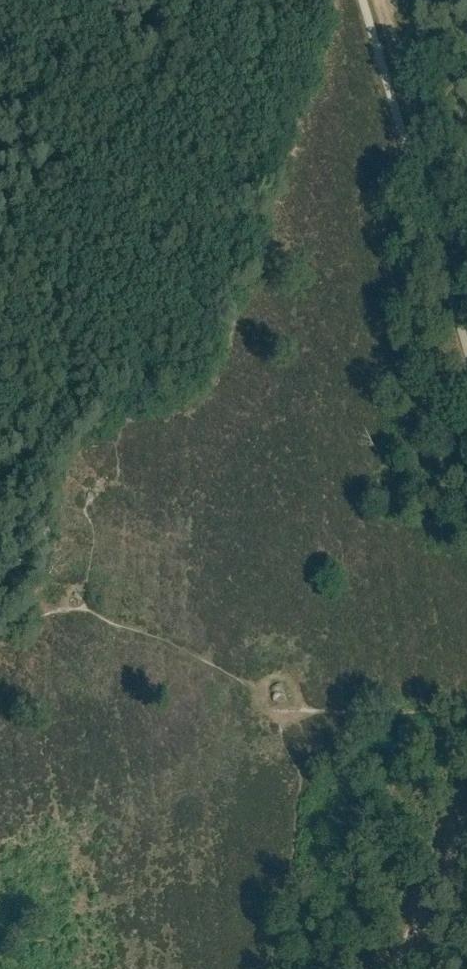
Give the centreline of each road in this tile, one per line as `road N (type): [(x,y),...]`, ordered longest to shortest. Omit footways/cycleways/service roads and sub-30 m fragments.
road 1 (track): [(381,0),(466,288)]
road 2 (track): [(466,827),(395,968)]

